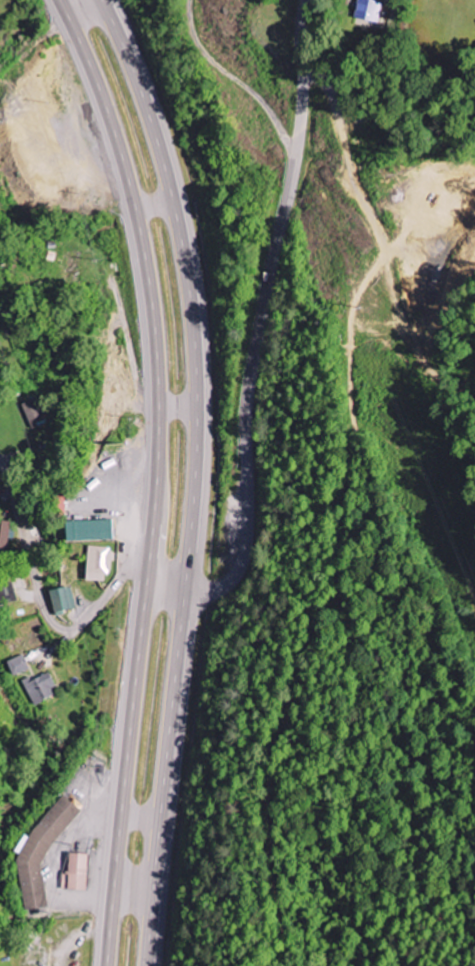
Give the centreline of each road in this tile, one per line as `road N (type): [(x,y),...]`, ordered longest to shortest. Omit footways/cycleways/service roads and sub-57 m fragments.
road 1 (trunk): [(61,0),(107,109),(137,209),(158,363),(154,519),(107,965)]
road 2 (residential): [(185,582),(208,591),(227,585),(247,547),(250,396),(300,144),(302,23),(310,0)]
road 3 (trunk): [(185,582),(197,432),(185,259),(162,157),(103,0)]
road 4 (trunk): [(146,965),(185,582)]
road 5 (residential): [(185,582),(133,563),(80,626),(58,626),(45,609),(0,464)]
road 6 (residential): [(297,157),(262,102),(204,50),(190,0)]

